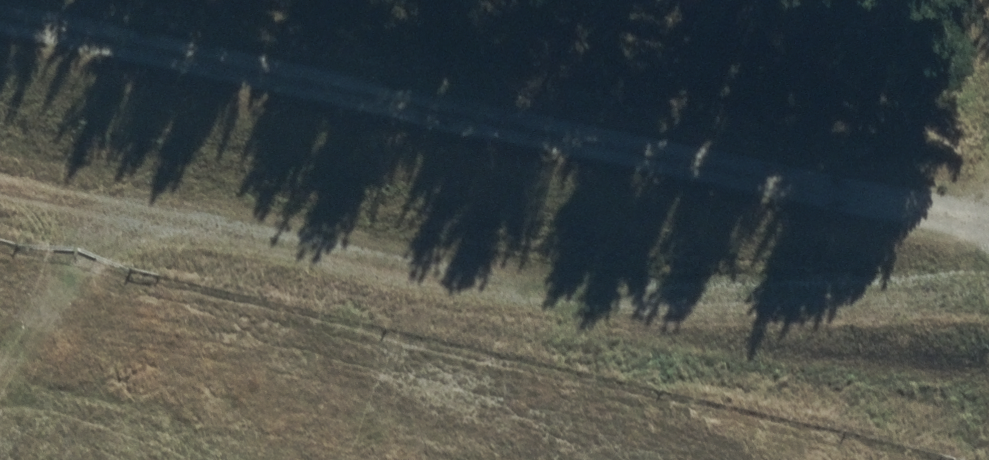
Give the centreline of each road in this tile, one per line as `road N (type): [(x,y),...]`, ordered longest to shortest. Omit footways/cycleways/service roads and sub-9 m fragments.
road 1 (track): [(0,14),(988,234)]
road 2 (track): [(0,193),(525,311),(988,254)]

